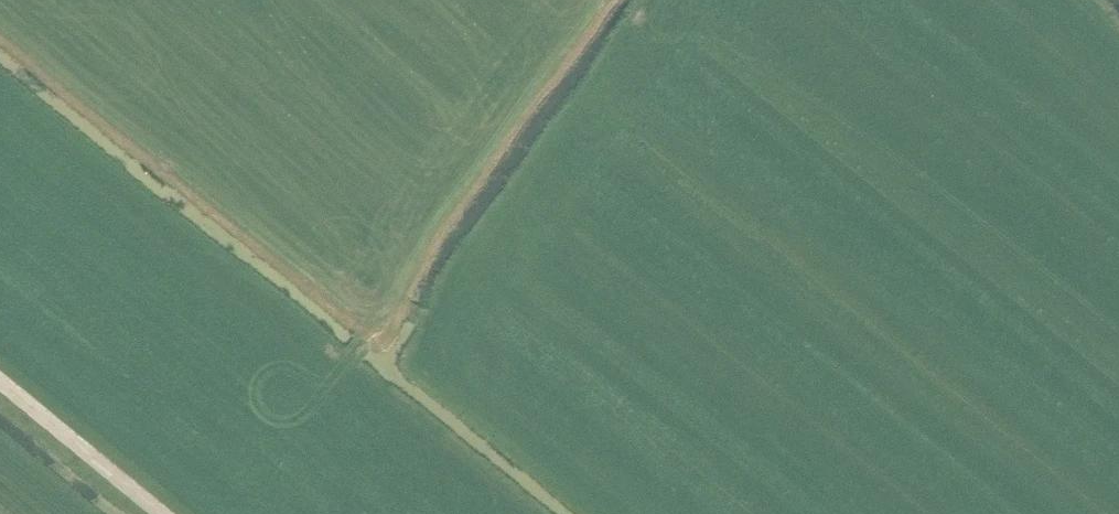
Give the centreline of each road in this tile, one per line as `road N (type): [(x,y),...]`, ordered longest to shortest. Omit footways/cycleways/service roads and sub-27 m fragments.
road 1 (track): [(0,385),(158,513)]

